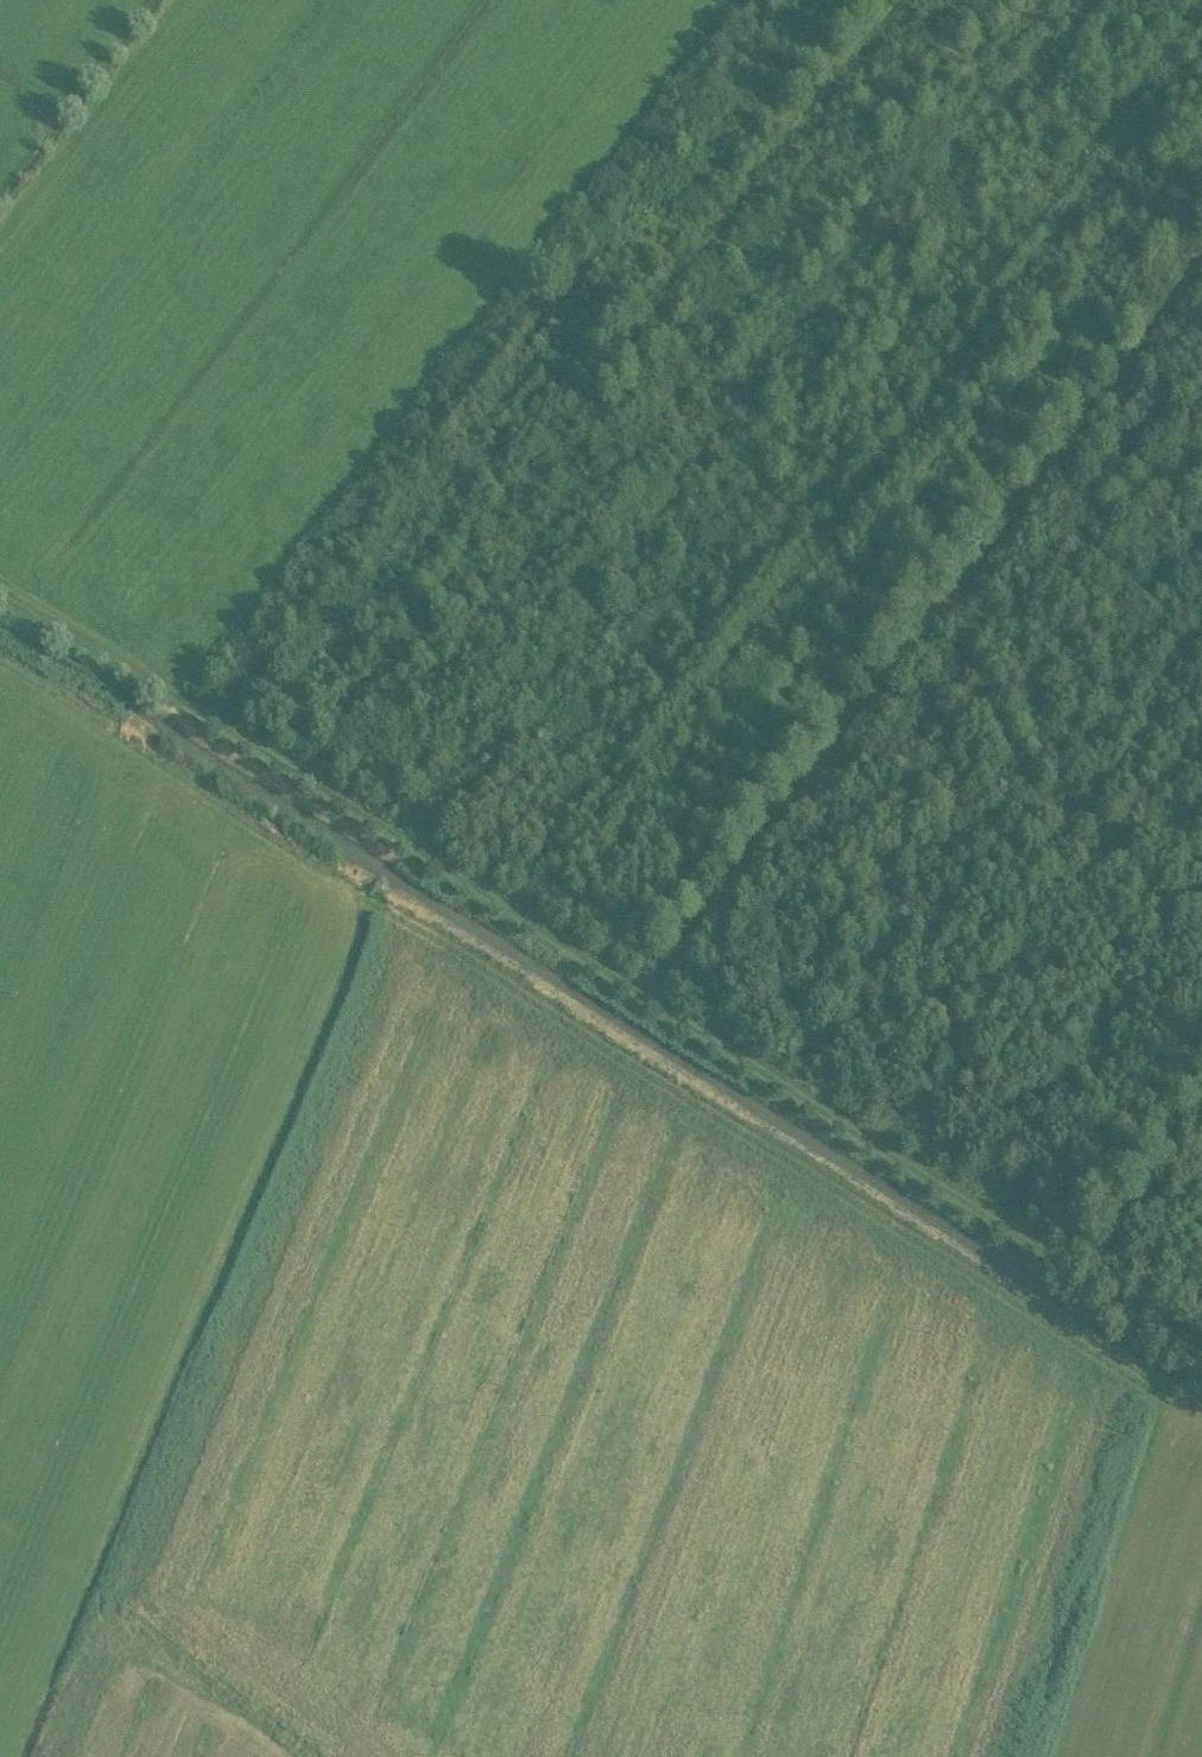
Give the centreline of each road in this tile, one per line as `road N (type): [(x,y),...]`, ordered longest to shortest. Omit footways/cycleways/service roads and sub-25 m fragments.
road 1 (track): [(150,682),(0,588)]

